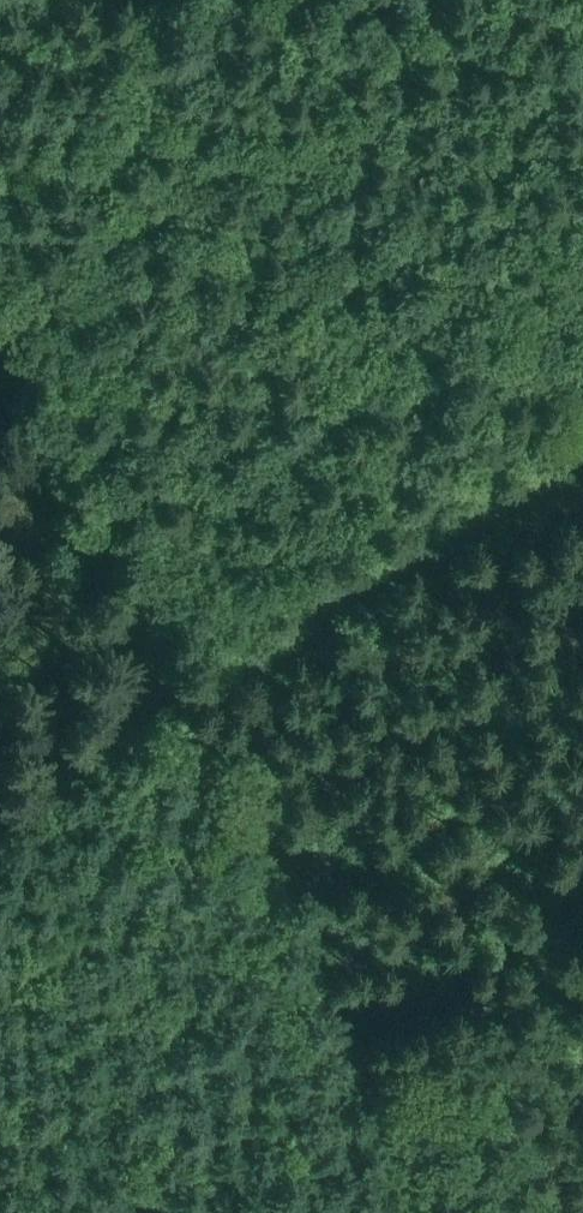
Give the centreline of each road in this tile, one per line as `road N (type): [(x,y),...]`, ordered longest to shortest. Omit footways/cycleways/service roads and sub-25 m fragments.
road 1 (track): [(173,704),(422,1212)]
road 2 (track): [(173,704),(582,459)]
road 3 (track): [(0,380),(173,704)]
road 4 (track): [(0,809),(173,704)]

